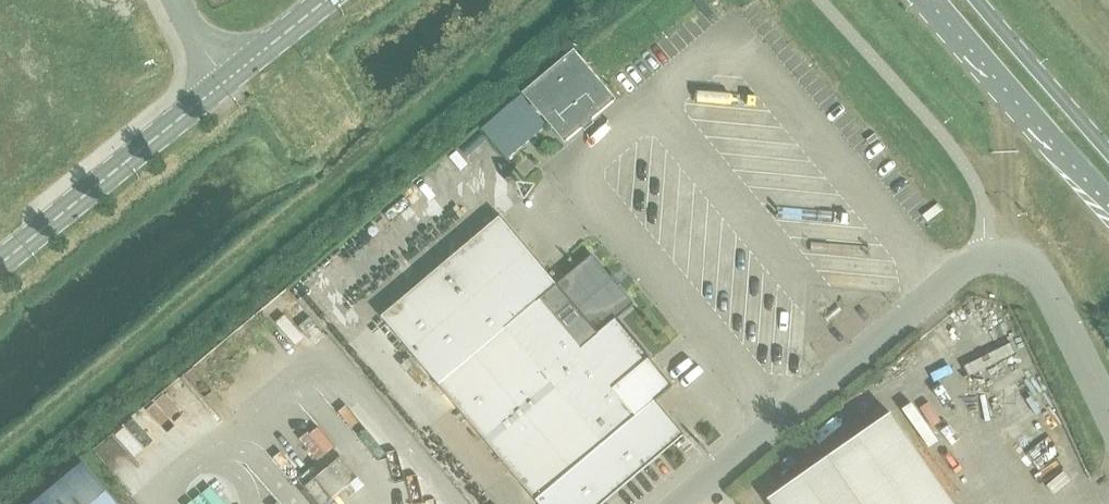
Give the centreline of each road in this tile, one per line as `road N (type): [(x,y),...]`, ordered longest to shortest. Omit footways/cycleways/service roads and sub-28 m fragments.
road 1 (unclassified): [(680,503),(959,269),(1015,257)]
road 2 (unclassified): [(0,265),(229,78)]
road 3 (primary): [(928,0),(1108,201)]
road 4 (primary): [(1108,152),(979,0)]
road 5 (unclassified): [(1108,416),(1046,284),(1015,257)]
road 6 (unclassified): [(229,78),(329,0)]

